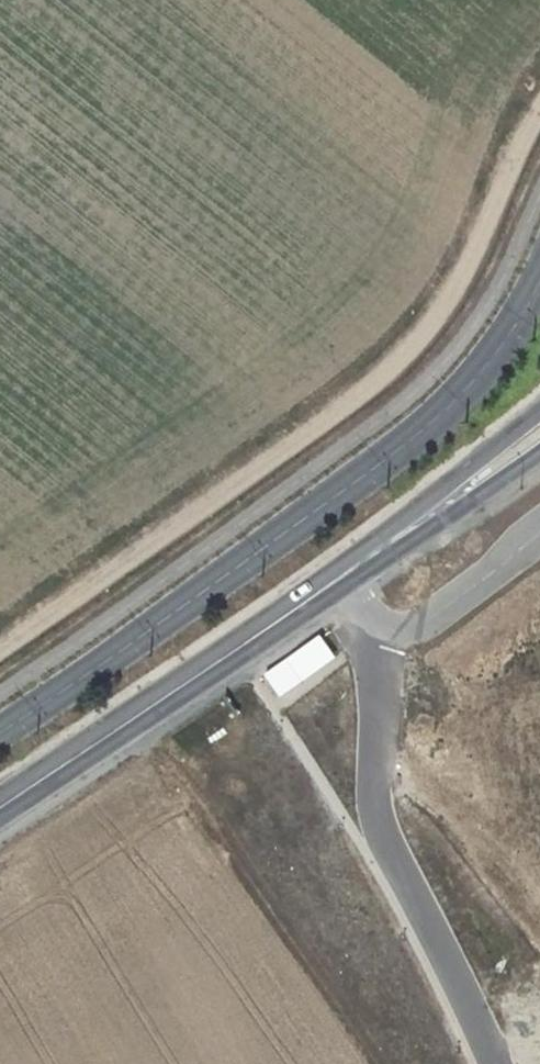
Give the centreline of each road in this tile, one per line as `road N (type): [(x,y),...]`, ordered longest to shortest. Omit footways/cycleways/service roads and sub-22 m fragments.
road 1 (track): [(376,1063),(130,722)]
road 2 (secondary): [(0,808),(332,584)]
road 3 (secondary): [(539,407),(410,509),(332,584)]
road 4 (secondary): [(332,584),(539,450)]

